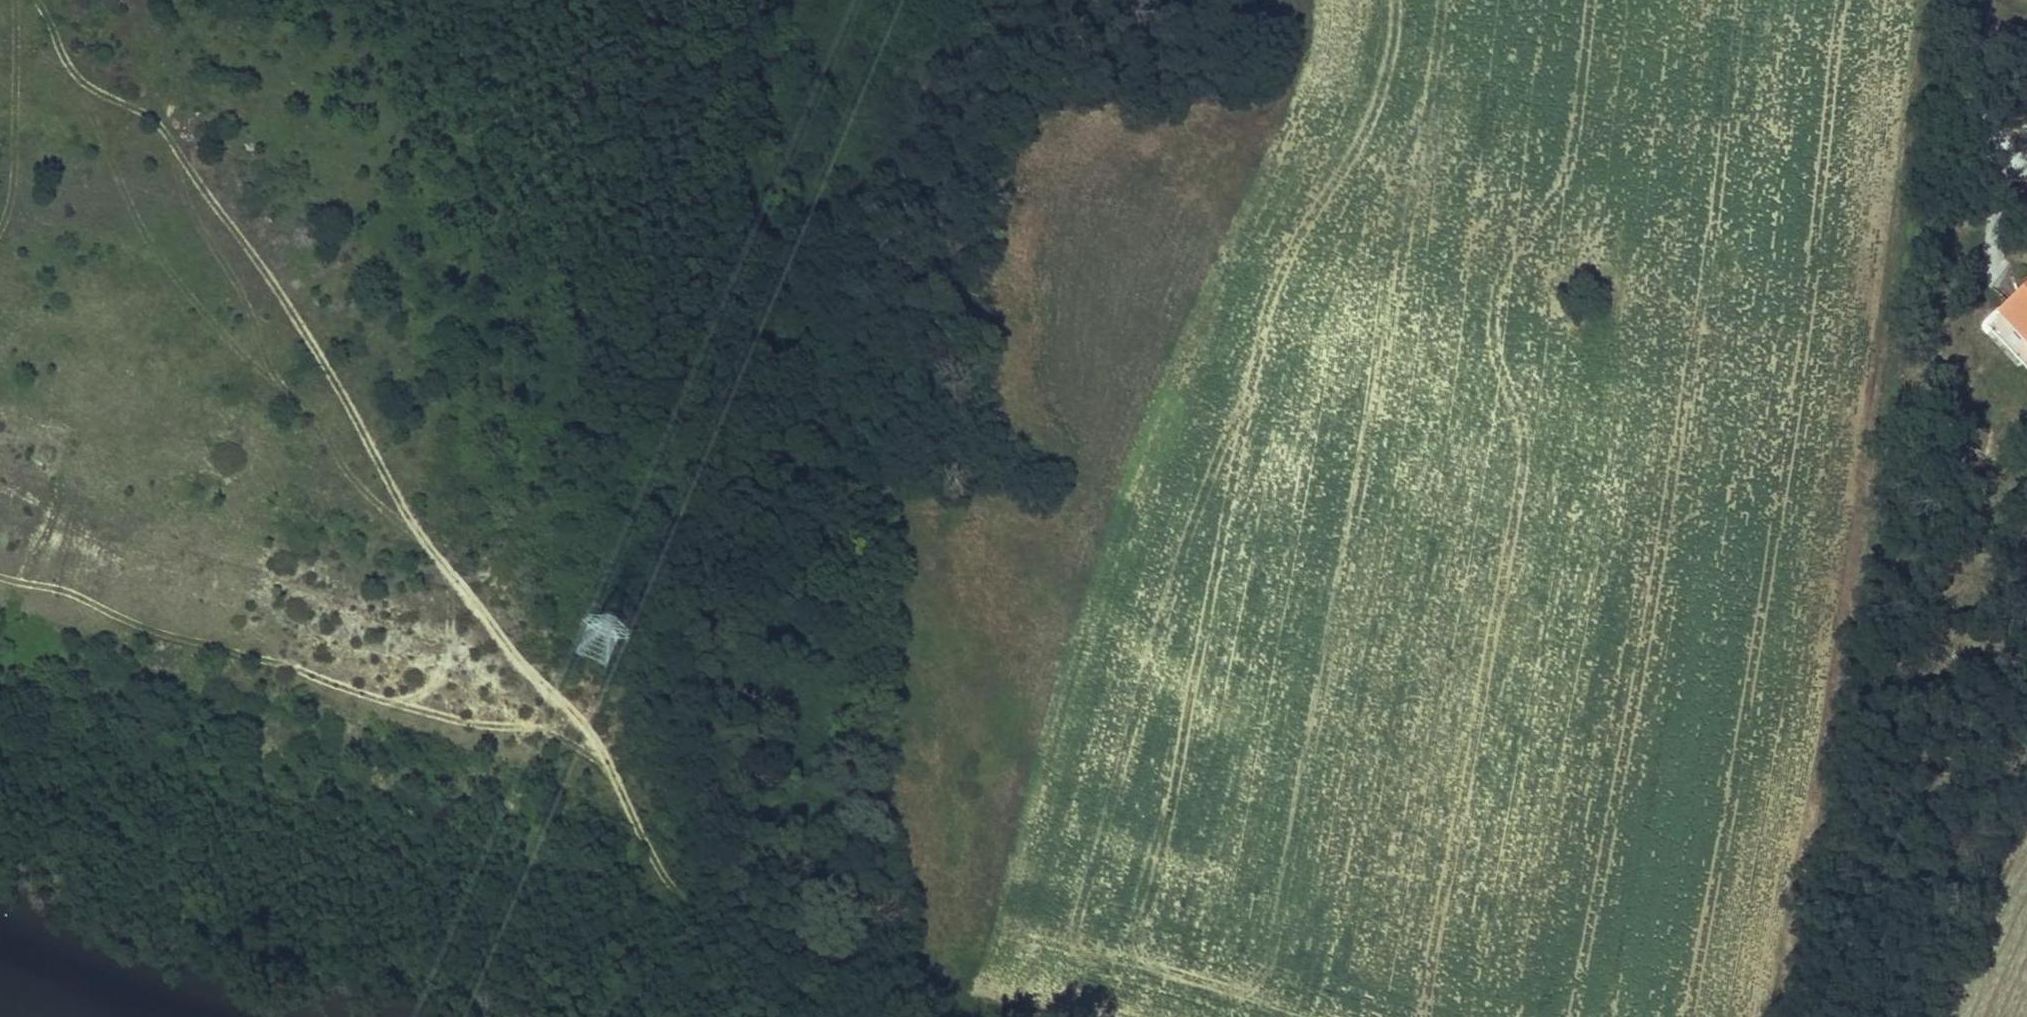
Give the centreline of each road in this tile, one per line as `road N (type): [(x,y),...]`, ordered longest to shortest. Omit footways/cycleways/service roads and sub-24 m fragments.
road 1 (unclassified): [(1948,0),(1949,42),(1962,80),(2026,191)]

